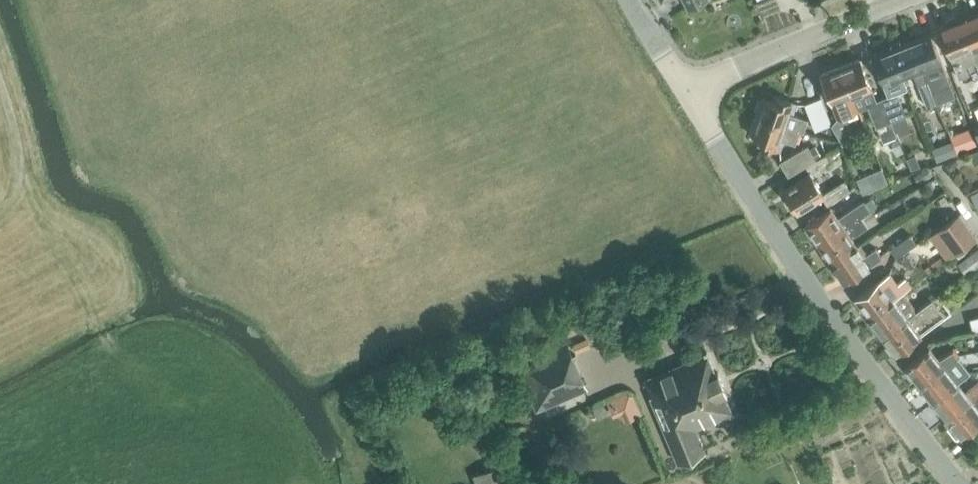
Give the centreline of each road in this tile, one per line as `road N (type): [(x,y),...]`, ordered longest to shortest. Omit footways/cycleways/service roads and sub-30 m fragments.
road 1 (unclassified): [(955,483),(803,277),(684,89)]
road 2 (unclassified): [(684,89),(918,0)]
road 3 (track): [(113,355),(23,174)]

